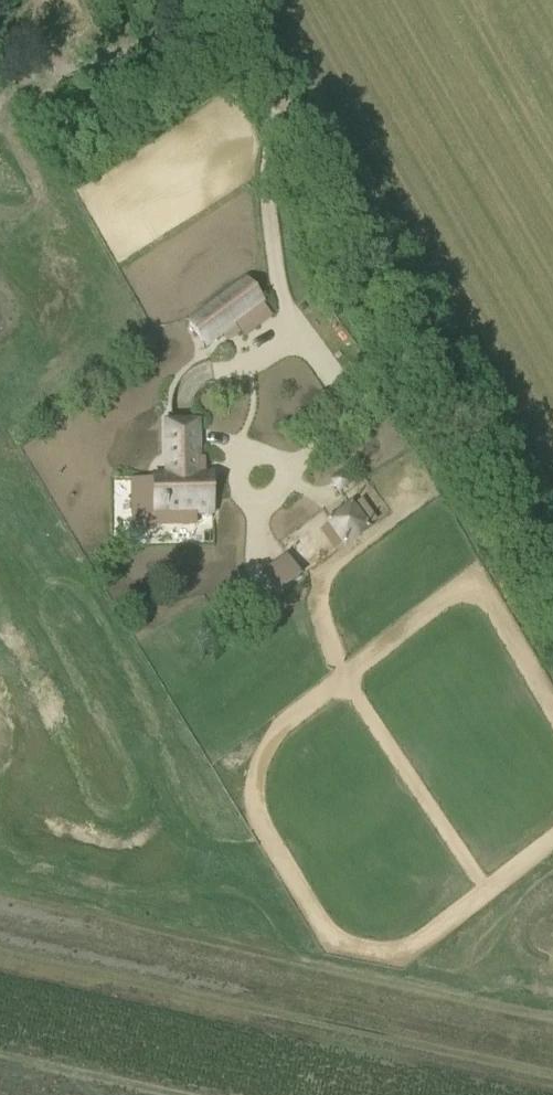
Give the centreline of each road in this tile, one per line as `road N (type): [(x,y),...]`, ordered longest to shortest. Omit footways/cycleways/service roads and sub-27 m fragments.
road 1 (track): [(552,578),(223,0)]

